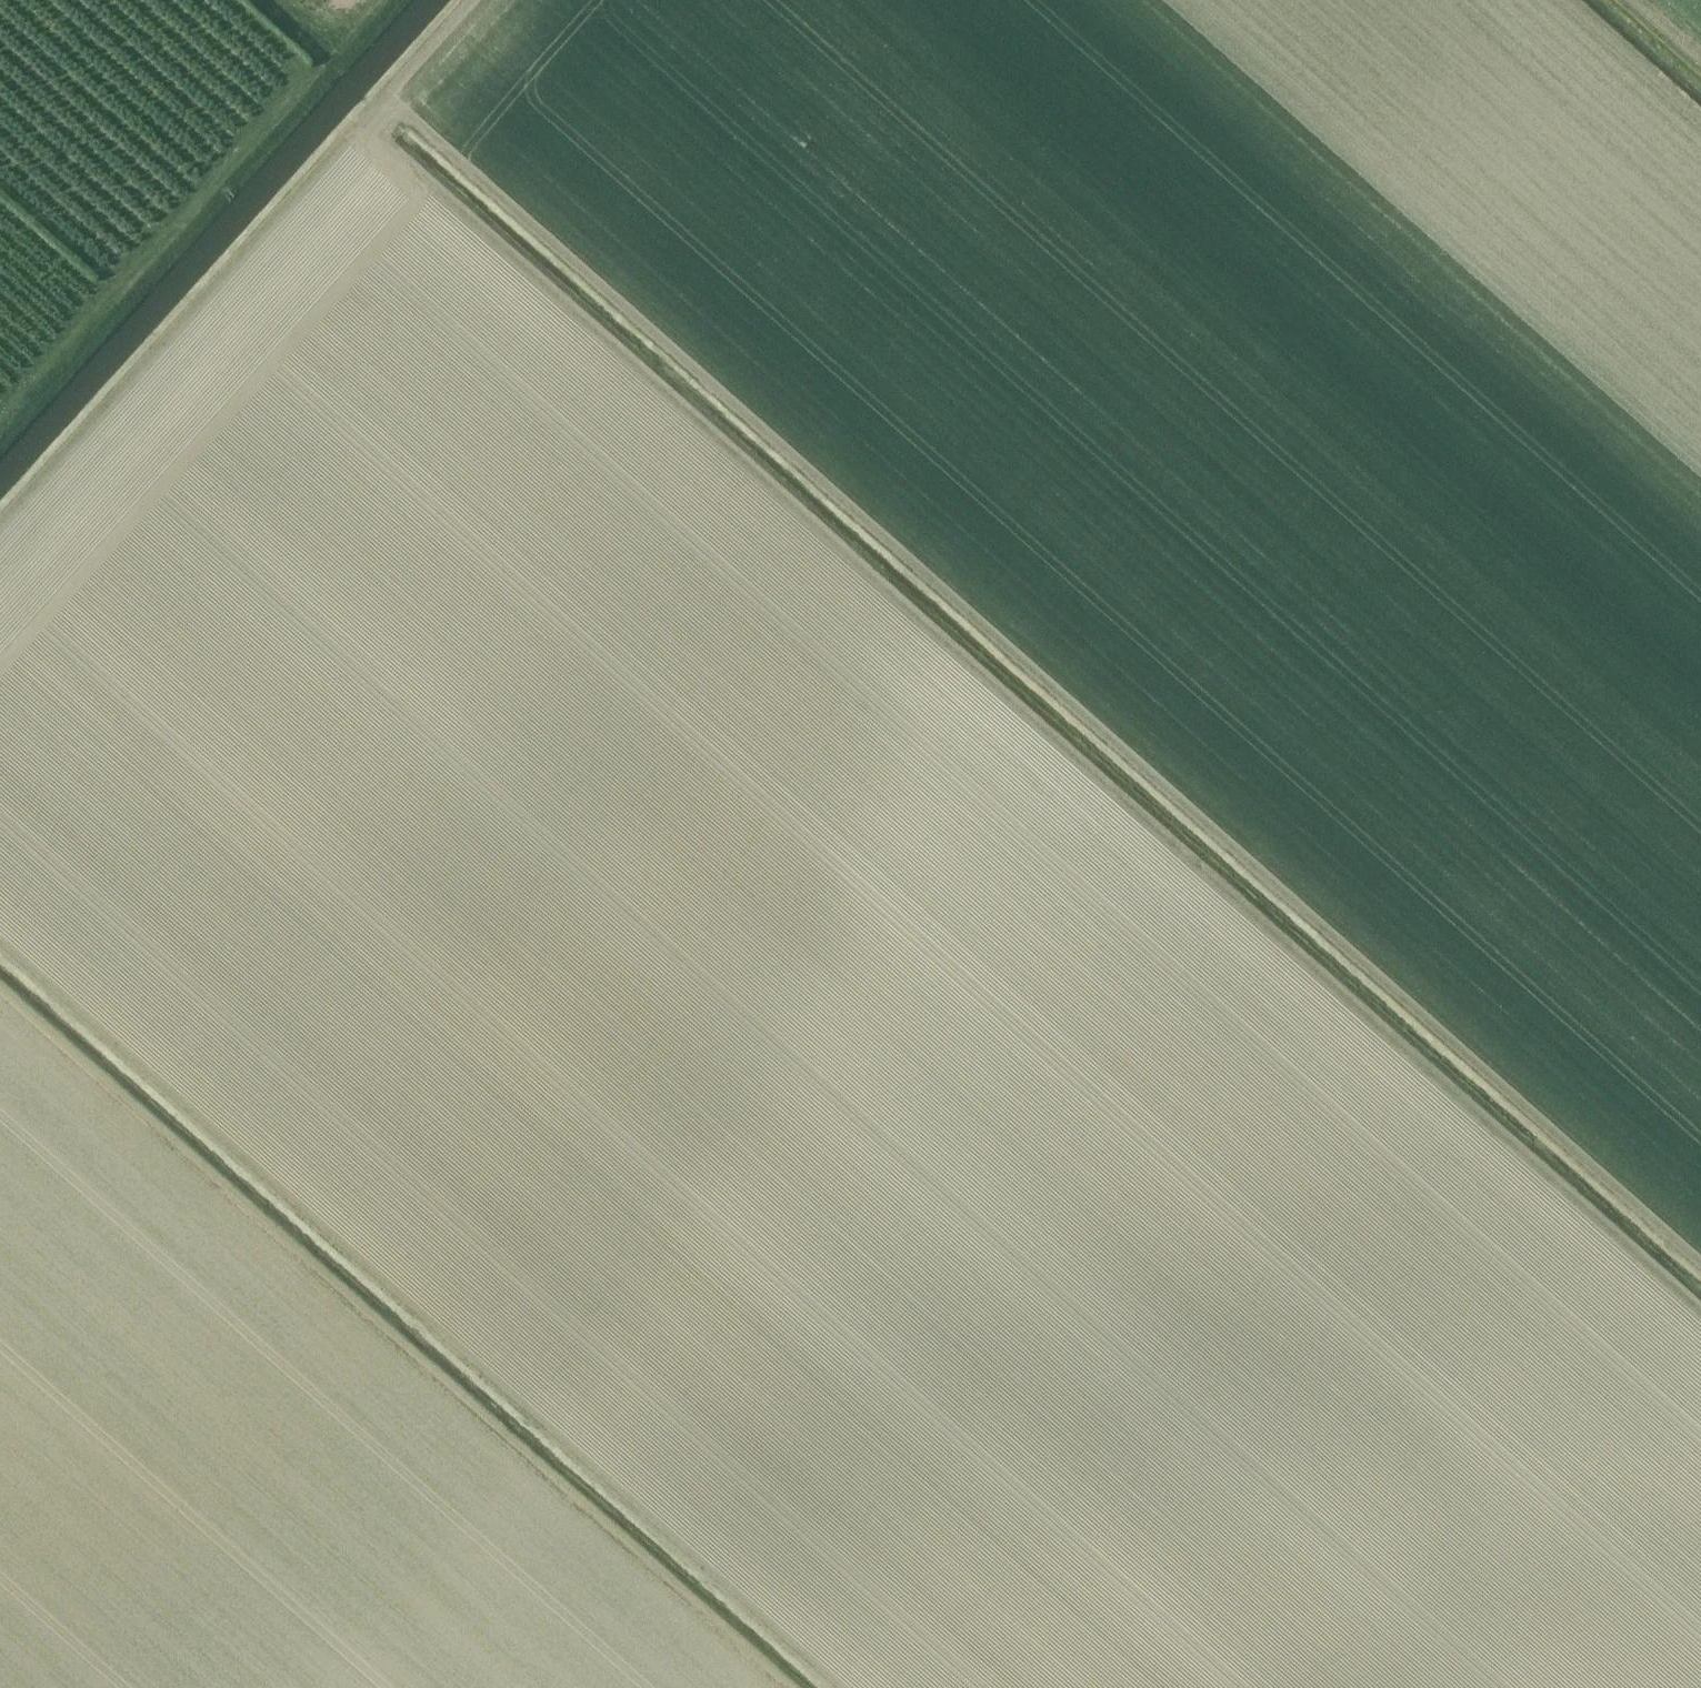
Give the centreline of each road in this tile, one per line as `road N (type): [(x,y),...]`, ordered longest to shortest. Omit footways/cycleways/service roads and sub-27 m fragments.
road 1 (track): [(789,1687),(0,988)]
road 2 (track): [(0,531),(480,0)]
road 3 (track): [(313,77),(0,419)]

